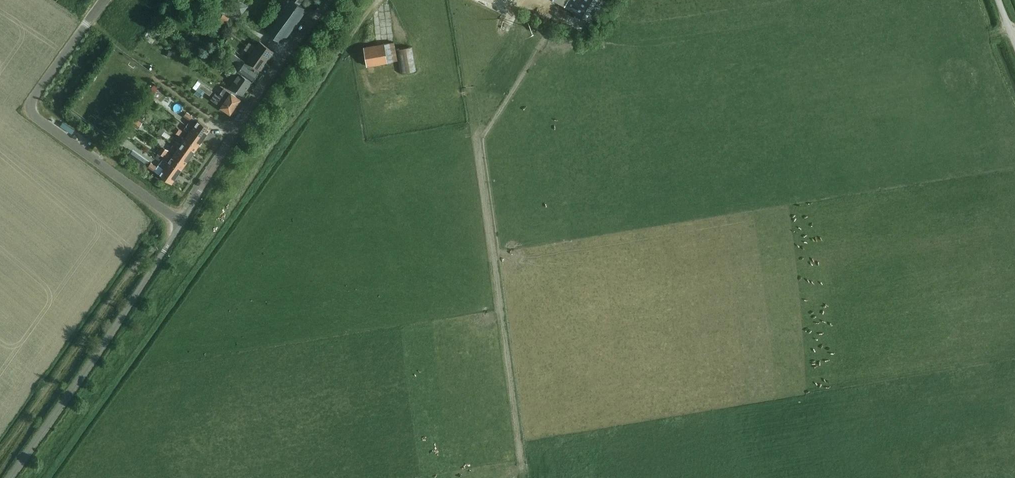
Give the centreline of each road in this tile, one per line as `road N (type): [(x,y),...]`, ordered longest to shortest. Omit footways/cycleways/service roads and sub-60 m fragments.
road 1 (track): [(522,469),(476,146),(550,31)]
road 2 (residential): [(103,0),(32,94),(37,116),(179,224)]
road 3 (unclassified): [(2,477),(164,246)]
road 4 (residential): [(179,224),(328,0)]

